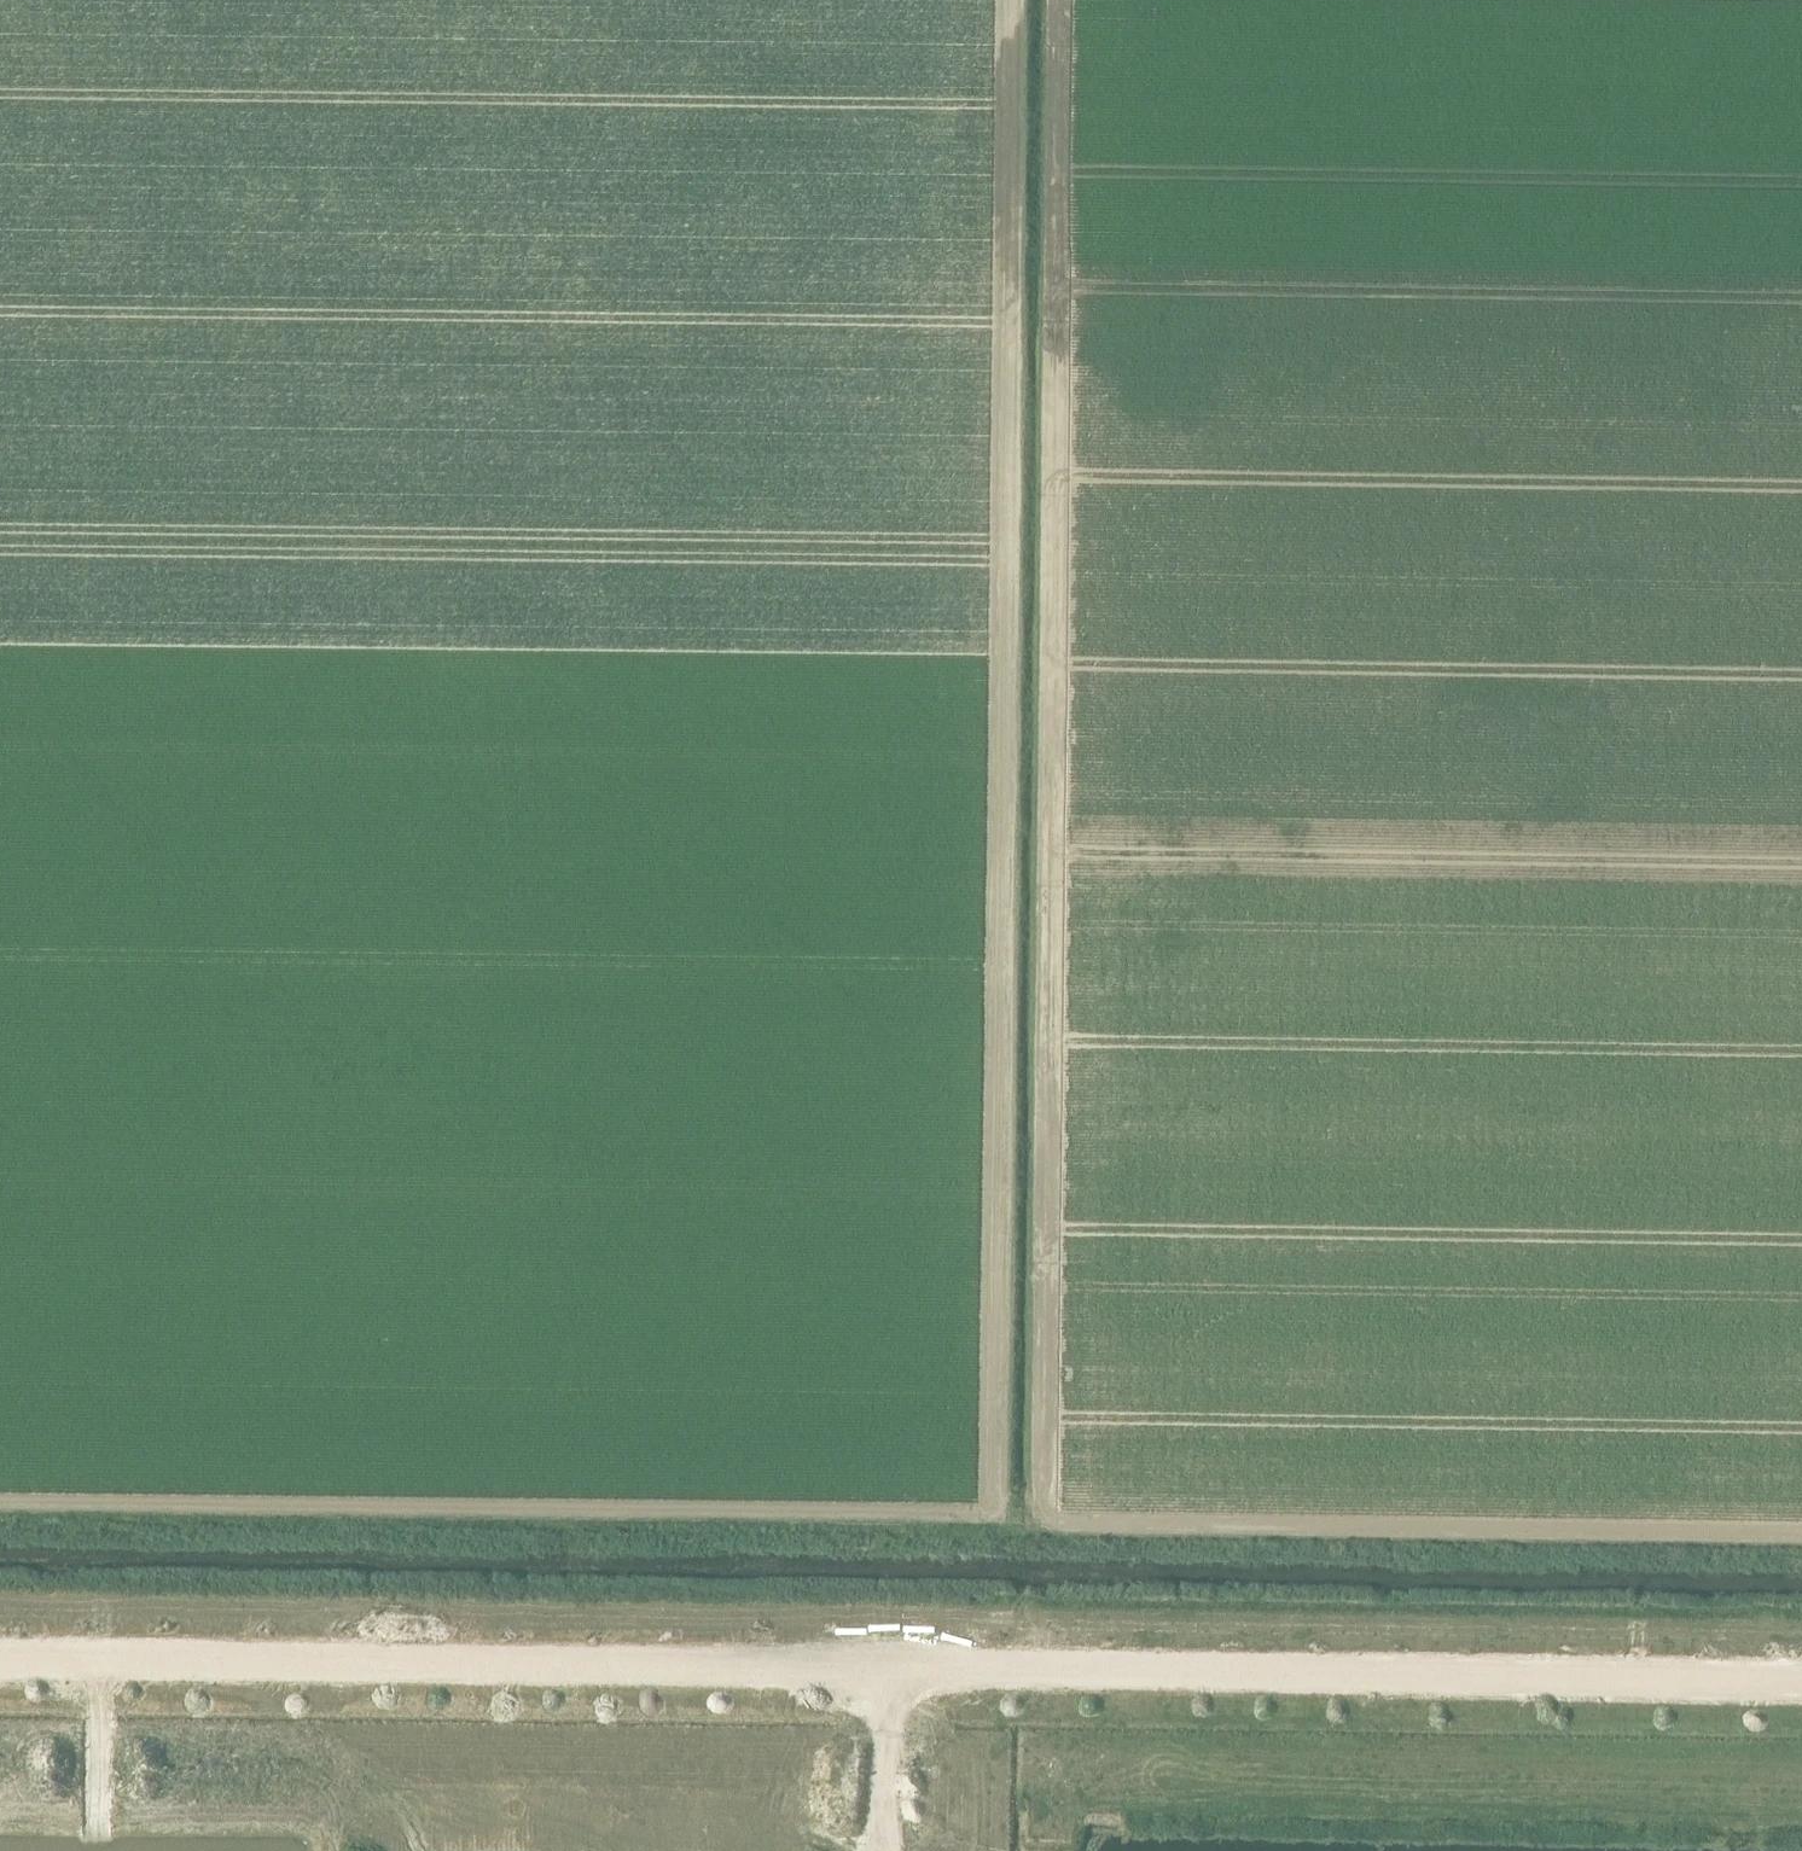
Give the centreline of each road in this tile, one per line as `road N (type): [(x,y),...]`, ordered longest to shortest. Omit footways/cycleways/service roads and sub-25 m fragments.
road 1 (unclassified): [(1801,1682),(887,1668)]
road 2 (unclassified): [(887,1668),(0,1658)]
road 3 (residential): [(886,1850),(887,1668)]

